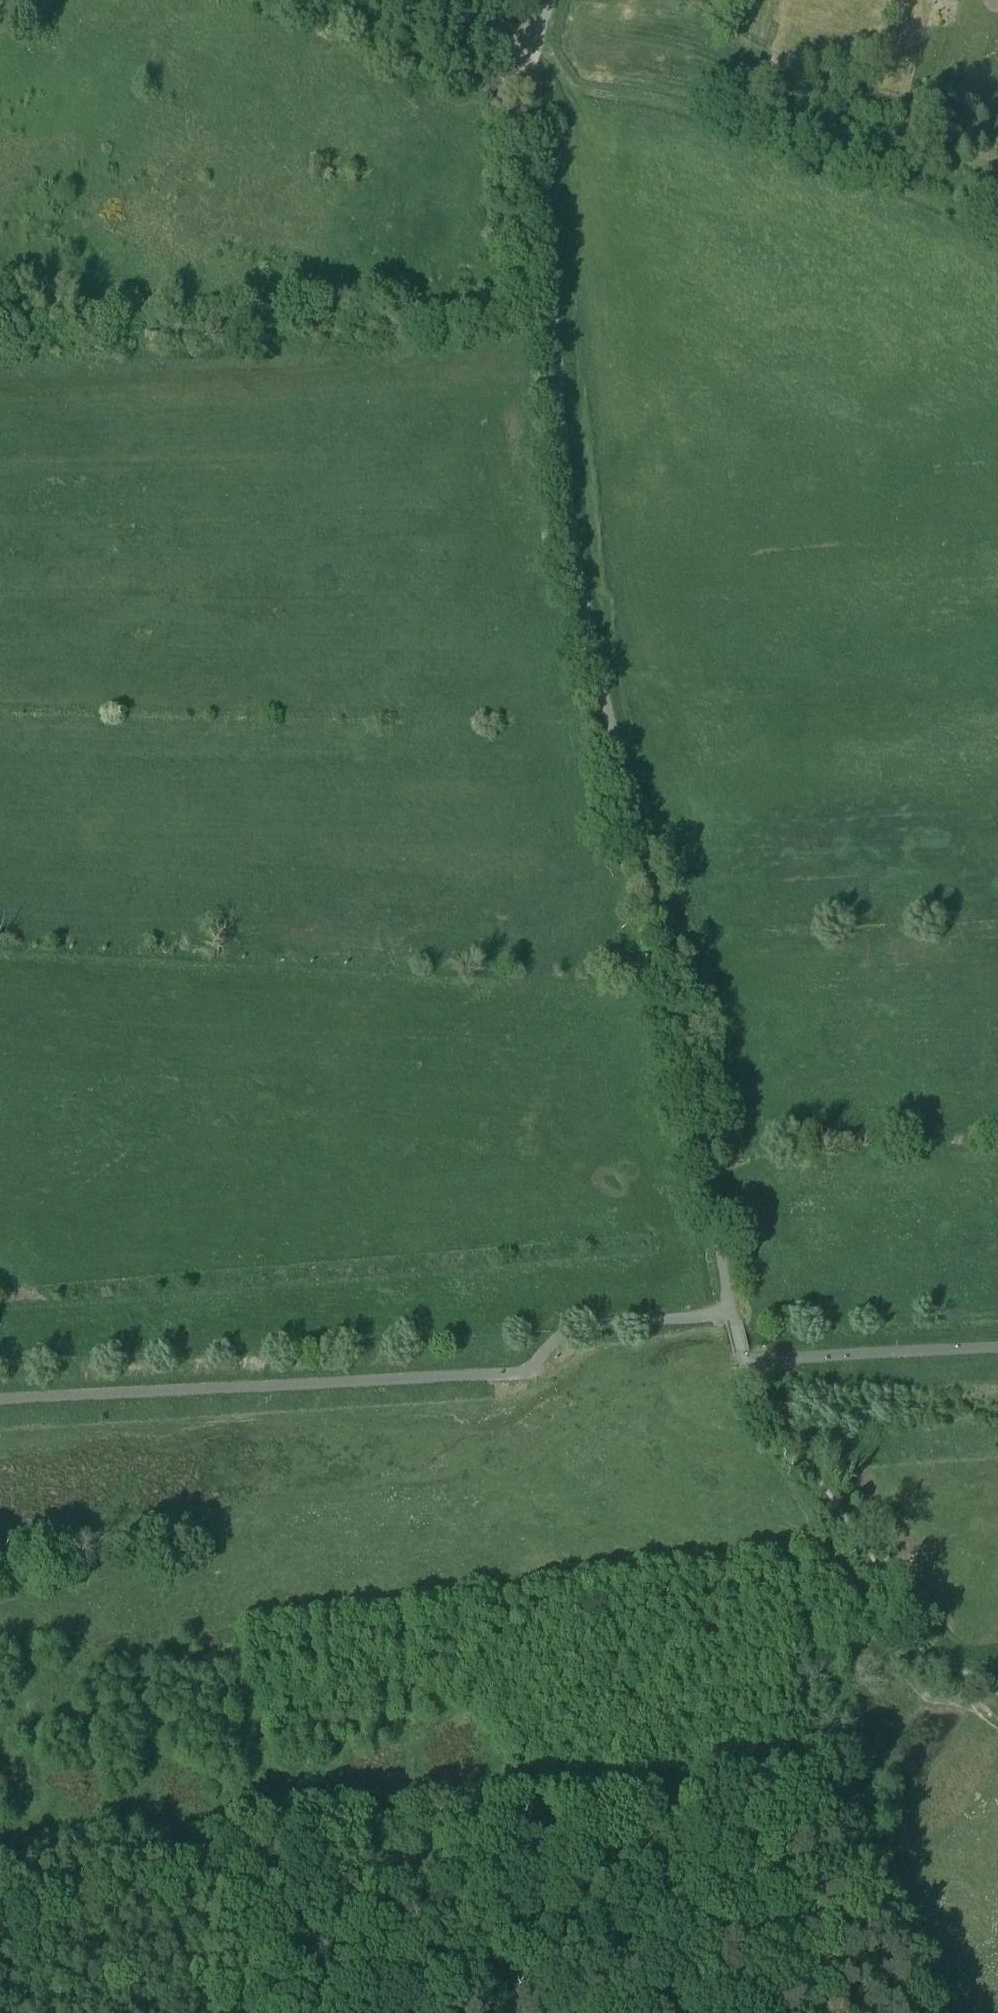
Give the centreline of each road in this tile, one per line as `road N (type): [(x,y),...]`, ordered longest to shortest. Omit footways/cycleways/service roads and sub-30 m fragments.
road 1 (track): [(545,53),(580,533),(600,650),(666,913),(727,1314)]
road 2 (track): [(727,1314),(576,1326),(524,1371),(0,1400)]
road 3 (track): [(997,1347),(747,1360)]

